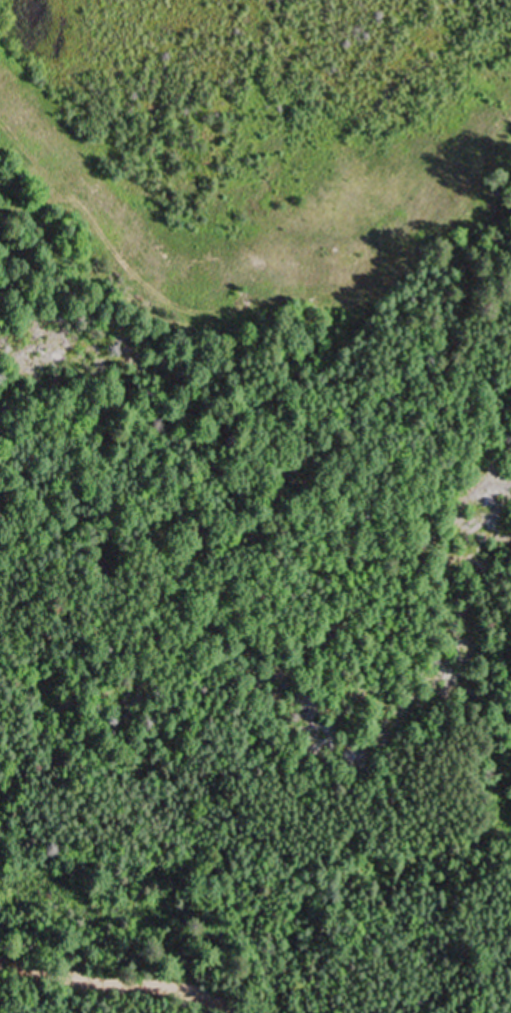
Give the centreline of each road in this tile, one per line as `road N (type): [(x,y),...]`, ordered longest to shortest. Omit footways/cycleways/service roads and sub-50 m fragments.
road 1 (track): [(243,1012),(172,985),(108,984),(0,958)]
road 2 (track): [(0,124),(46,177),(49,197),(0,212)]

